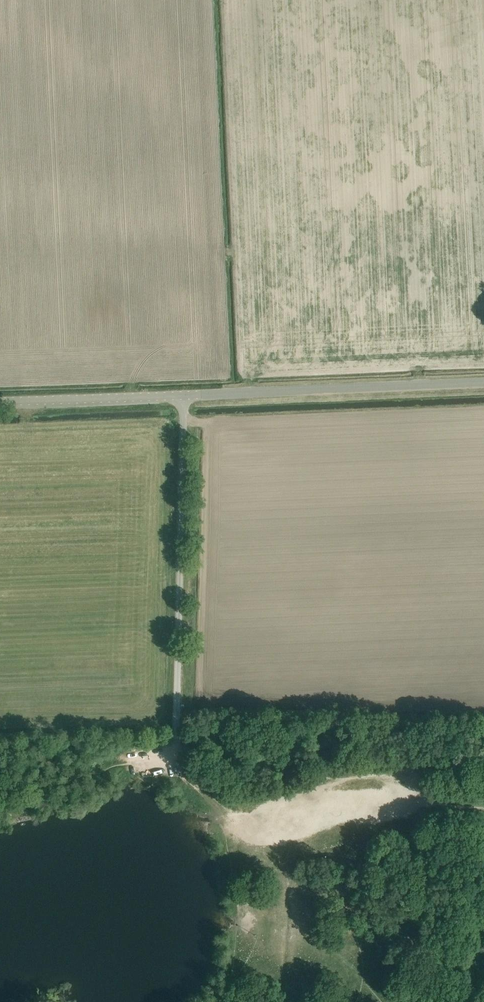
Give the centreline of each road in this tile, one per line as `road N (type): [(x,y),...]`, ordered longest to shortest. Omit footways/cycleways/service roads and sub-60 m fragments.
road 1 (unclassified): [(174,747),(184,396)]
road 2 (unclassified): [(184,396),(483,383)]
road 3 (track): [(226,1001),(230,856),(174,747),(172,762)]
road 4 (unclassified): [(0,401),(184,396)]

